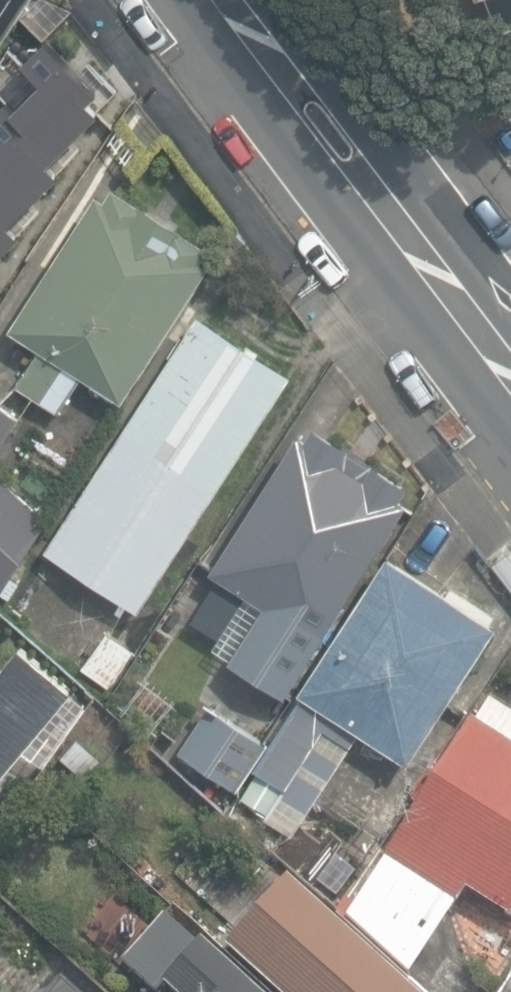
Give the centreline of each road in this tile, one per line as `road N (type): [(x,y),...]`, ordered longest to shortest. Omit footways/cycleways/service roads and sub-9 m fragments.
road 1 (tertiary): [(271,0),(510,334)]

